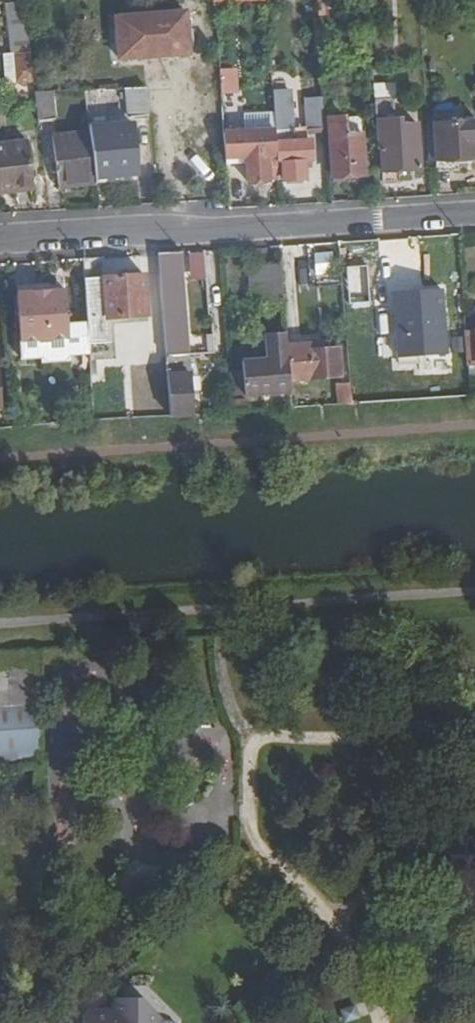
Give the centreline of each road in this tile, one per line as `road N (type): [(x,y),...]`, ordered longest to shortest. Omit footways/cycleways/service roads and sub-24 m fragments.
road 1 (residential): [(474,214),(0,241)]

